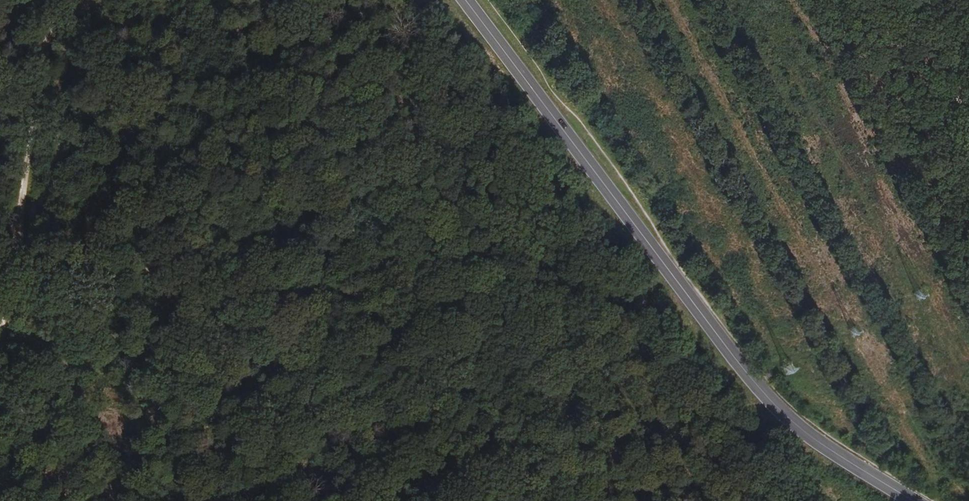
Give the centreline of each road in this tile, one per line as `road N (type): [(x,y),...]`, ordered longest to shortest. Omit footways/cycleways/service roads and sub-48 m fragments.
road 1 (tertiary): [(464,0),(761,393),(835,454),(912,500)]
road 2 (track): [(51,0),(0,331)]

